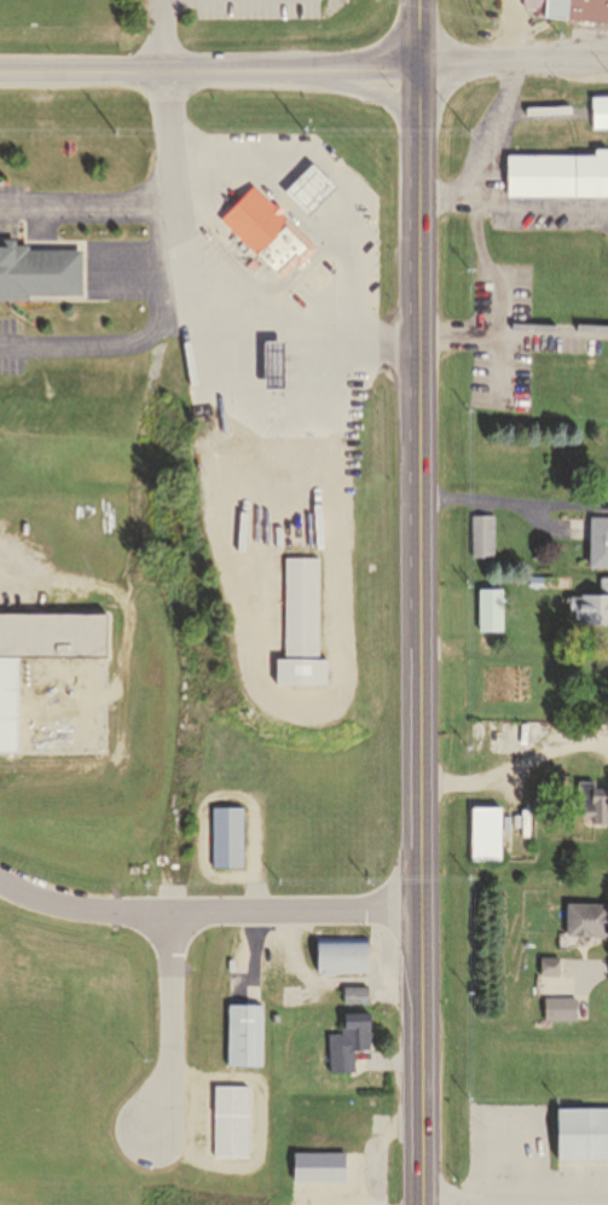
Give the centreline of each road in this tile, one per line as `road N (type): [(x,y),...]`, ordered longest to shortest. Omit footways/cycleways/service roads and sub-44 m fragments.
road 1 (primary): [(423,1204),(417,62)]
road 2 (residential): [(0,876),(125,905),(423,903)]
road 3 (primary): [(417,62),(0,71)]
road 4 (residential): [(154,1128),(173,1052),(173,906)]
road 5 (tertiary): [(607,58),(417,62)]
road 6 (residential): [(423,1204),(607,1198)]

